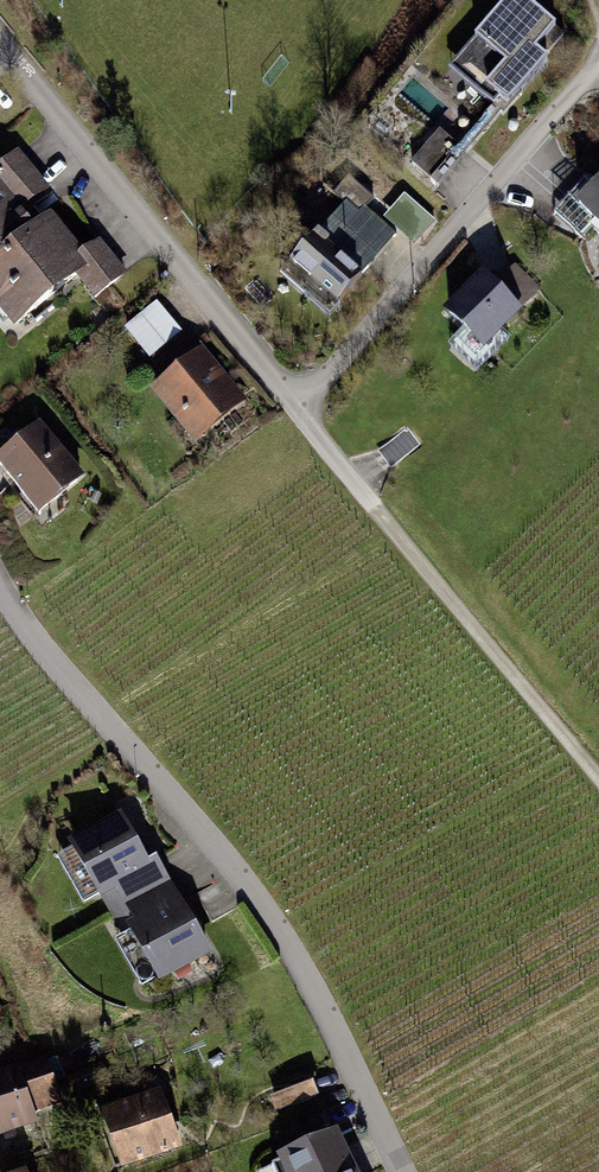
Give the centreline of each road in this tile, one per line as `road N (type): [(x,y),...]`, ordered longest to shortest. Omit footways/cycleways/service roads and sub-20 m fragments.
road 1 (track): [(0,47),(598,778)]
road 2 (residential): [(0,582),(122,741),(254,890),(351,1054),(407,1171)]
road 3 (track): [(598,71),(296,412)]

